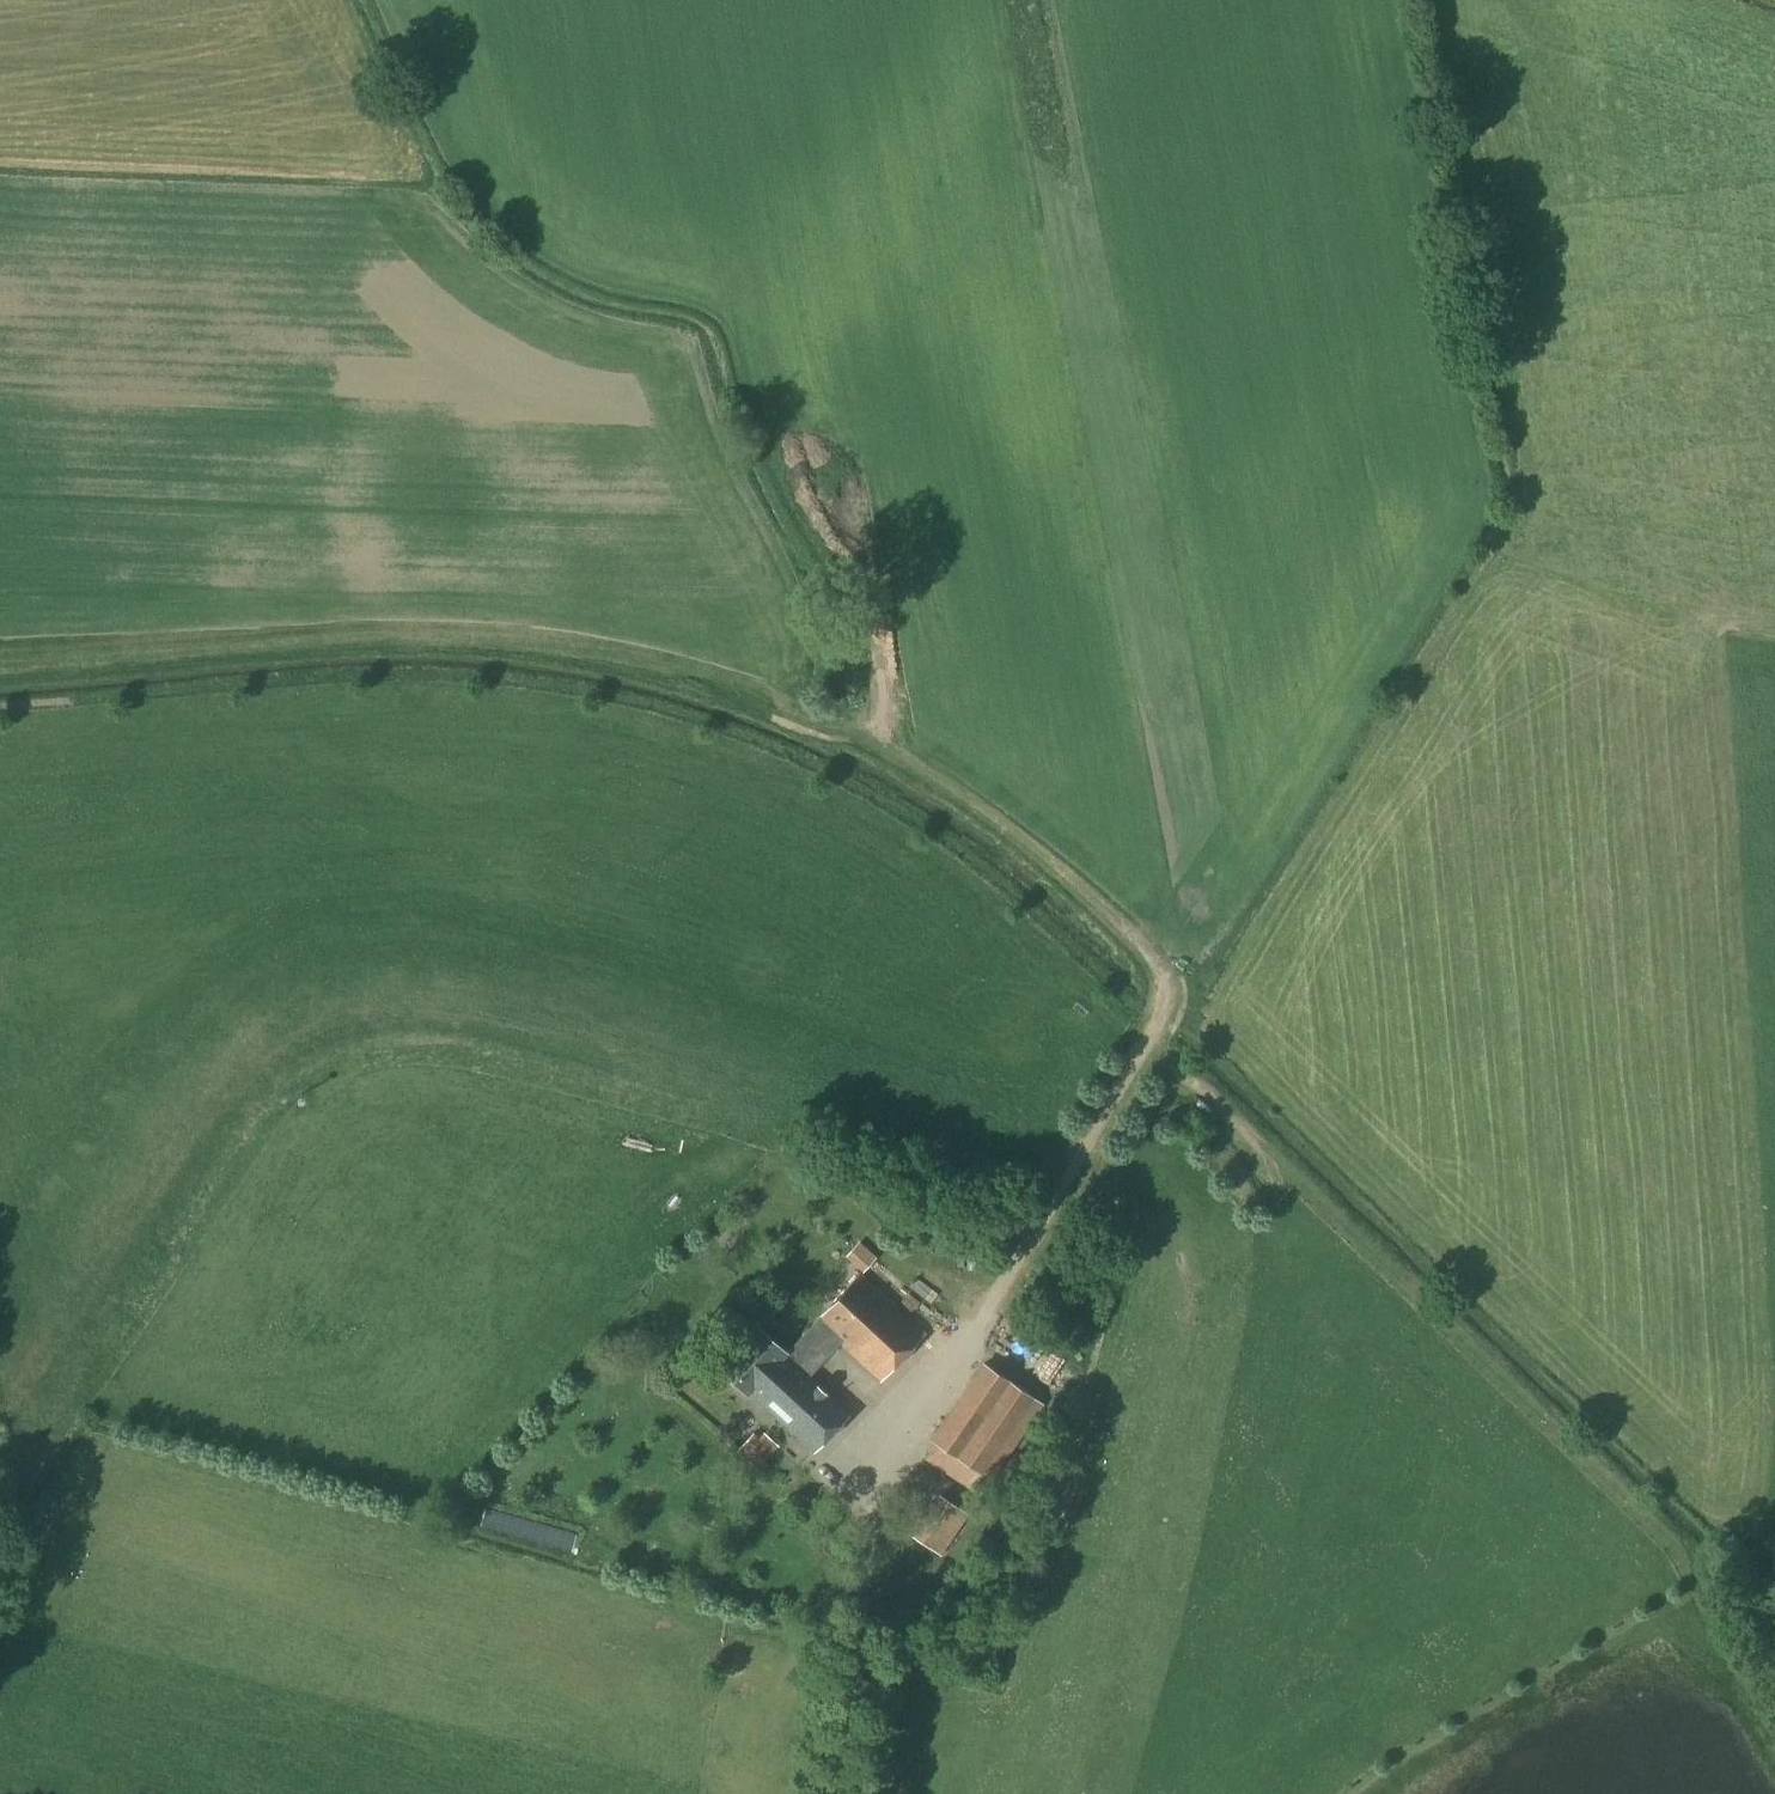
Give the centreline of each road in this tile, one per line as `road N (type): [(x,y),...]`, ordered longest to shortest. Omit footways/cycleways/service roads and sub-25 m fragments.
road 1 (track): [(982,1314),(1167,1011),(1171,992),(1142,949),(974,809),(857,738),(712,673),(540,637),(340,628),(0,660)]
road 2 (track): [(1144,1049),(1280,1165),(1673,1549),(1705,1612),(1774,1710)]
road 3 (unclassified): [(833,1793),(882,1431),(982,1314)]

